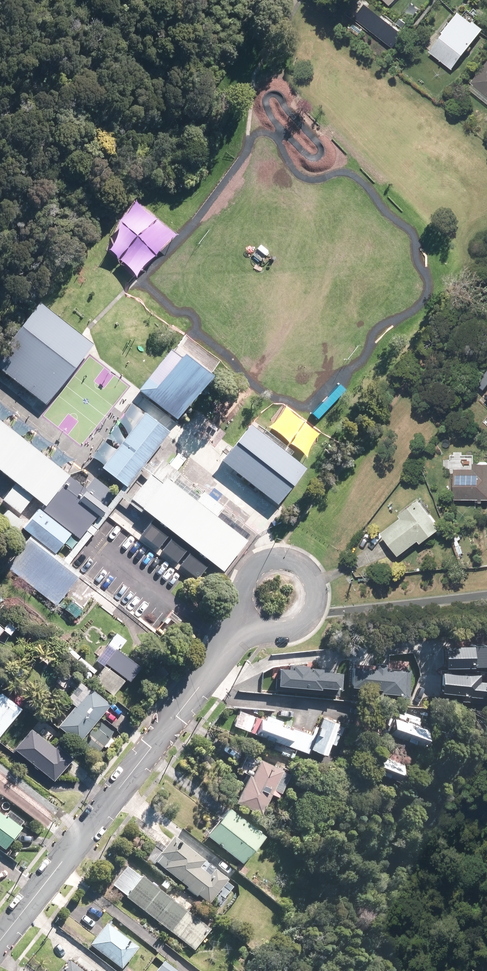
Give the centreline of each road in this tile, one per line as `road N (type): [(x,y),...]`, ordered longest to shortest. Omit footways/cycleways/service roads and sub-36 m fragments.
road 1 (residential): [(0,947),(245,636)]
road 2 (residential): [(245,636),(241,581),(255,562),(278,555),(303,564),(317,588),(312,613),(279,633)]

